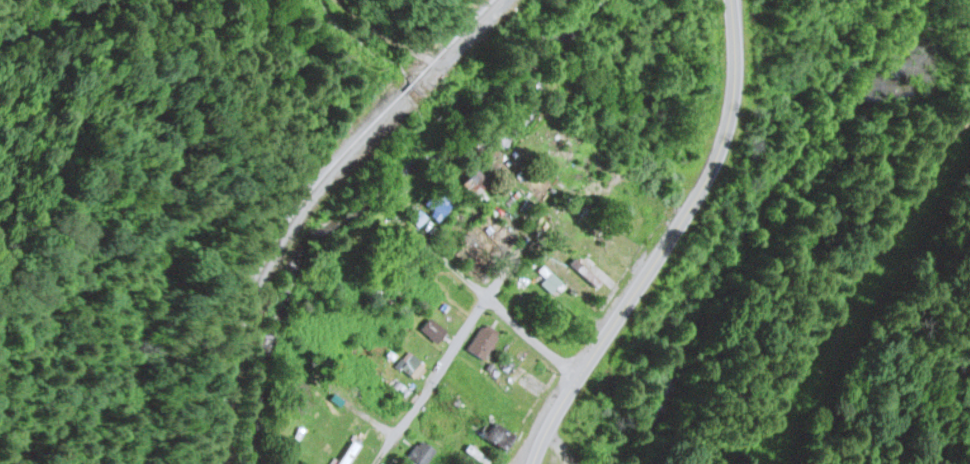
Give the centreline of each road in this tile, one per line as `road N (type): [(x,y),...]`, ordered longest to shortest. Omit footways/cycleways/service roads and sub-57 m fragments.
road 1 (secondary): [(535,463),(548,424),(712,175),(735,92),(733,0)]
road 2 (residential): [(374,463),(529,237)]
road 3 (residential): [(577,378),(449,266)]
road 4 (residential): [(444,64),(396,45),(339,0)]

